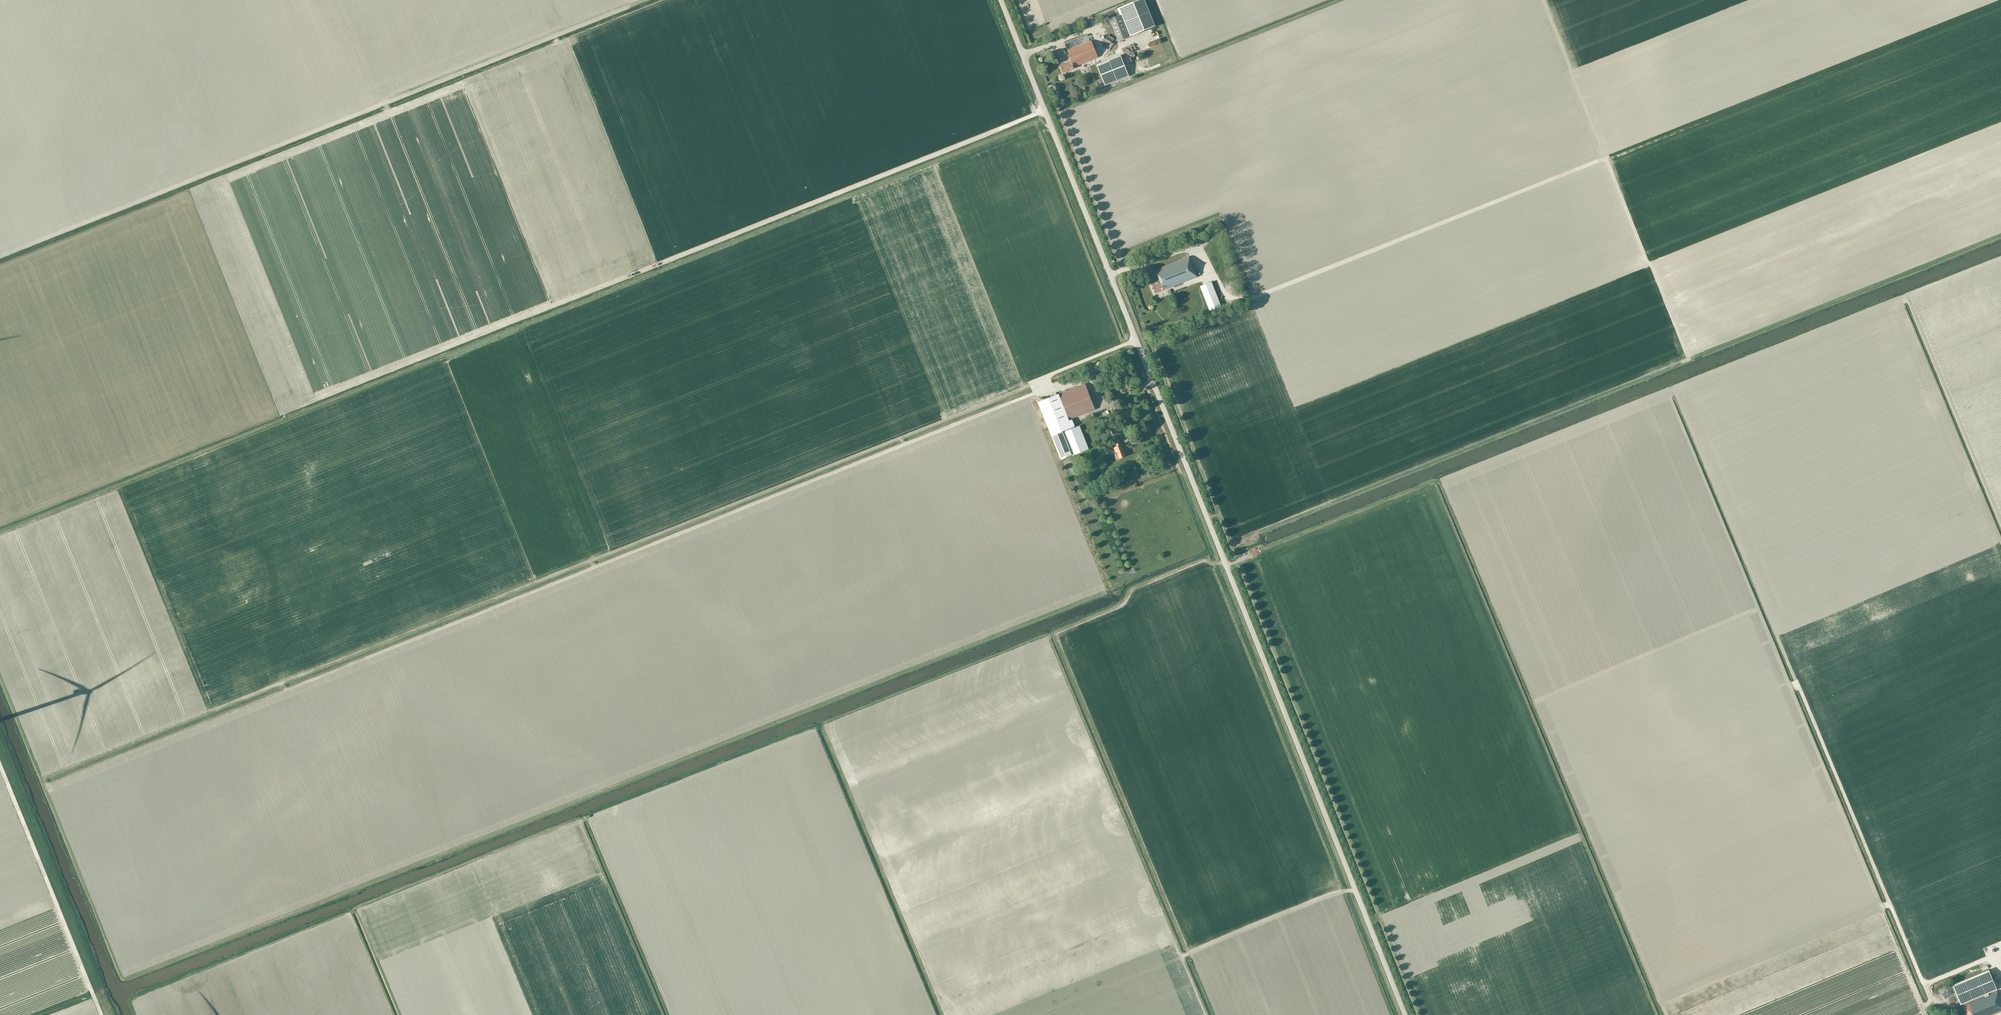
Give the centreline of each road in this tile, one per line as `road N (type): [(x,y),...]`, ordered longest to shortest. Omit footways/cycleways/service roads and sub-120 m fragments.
road 1 (unclassified): [(1405,1014),(1000,0)]

